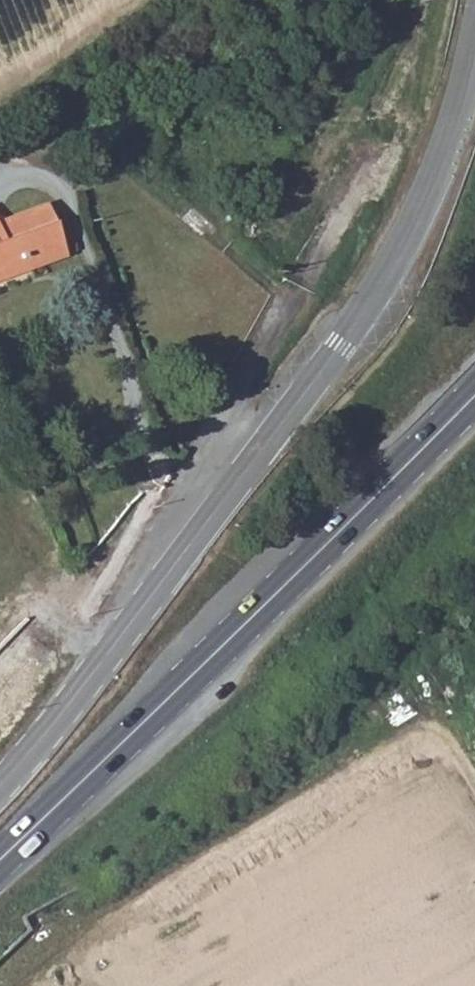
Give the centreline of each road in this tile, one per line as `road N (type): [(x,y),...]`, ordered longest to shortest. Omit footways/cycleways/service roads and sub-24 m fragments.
road 1 (tertiary): [(0,782),(64,714),(374,304),(437,179),(474,70)]
road 2 (primary): [(0,860),(474,396)]

